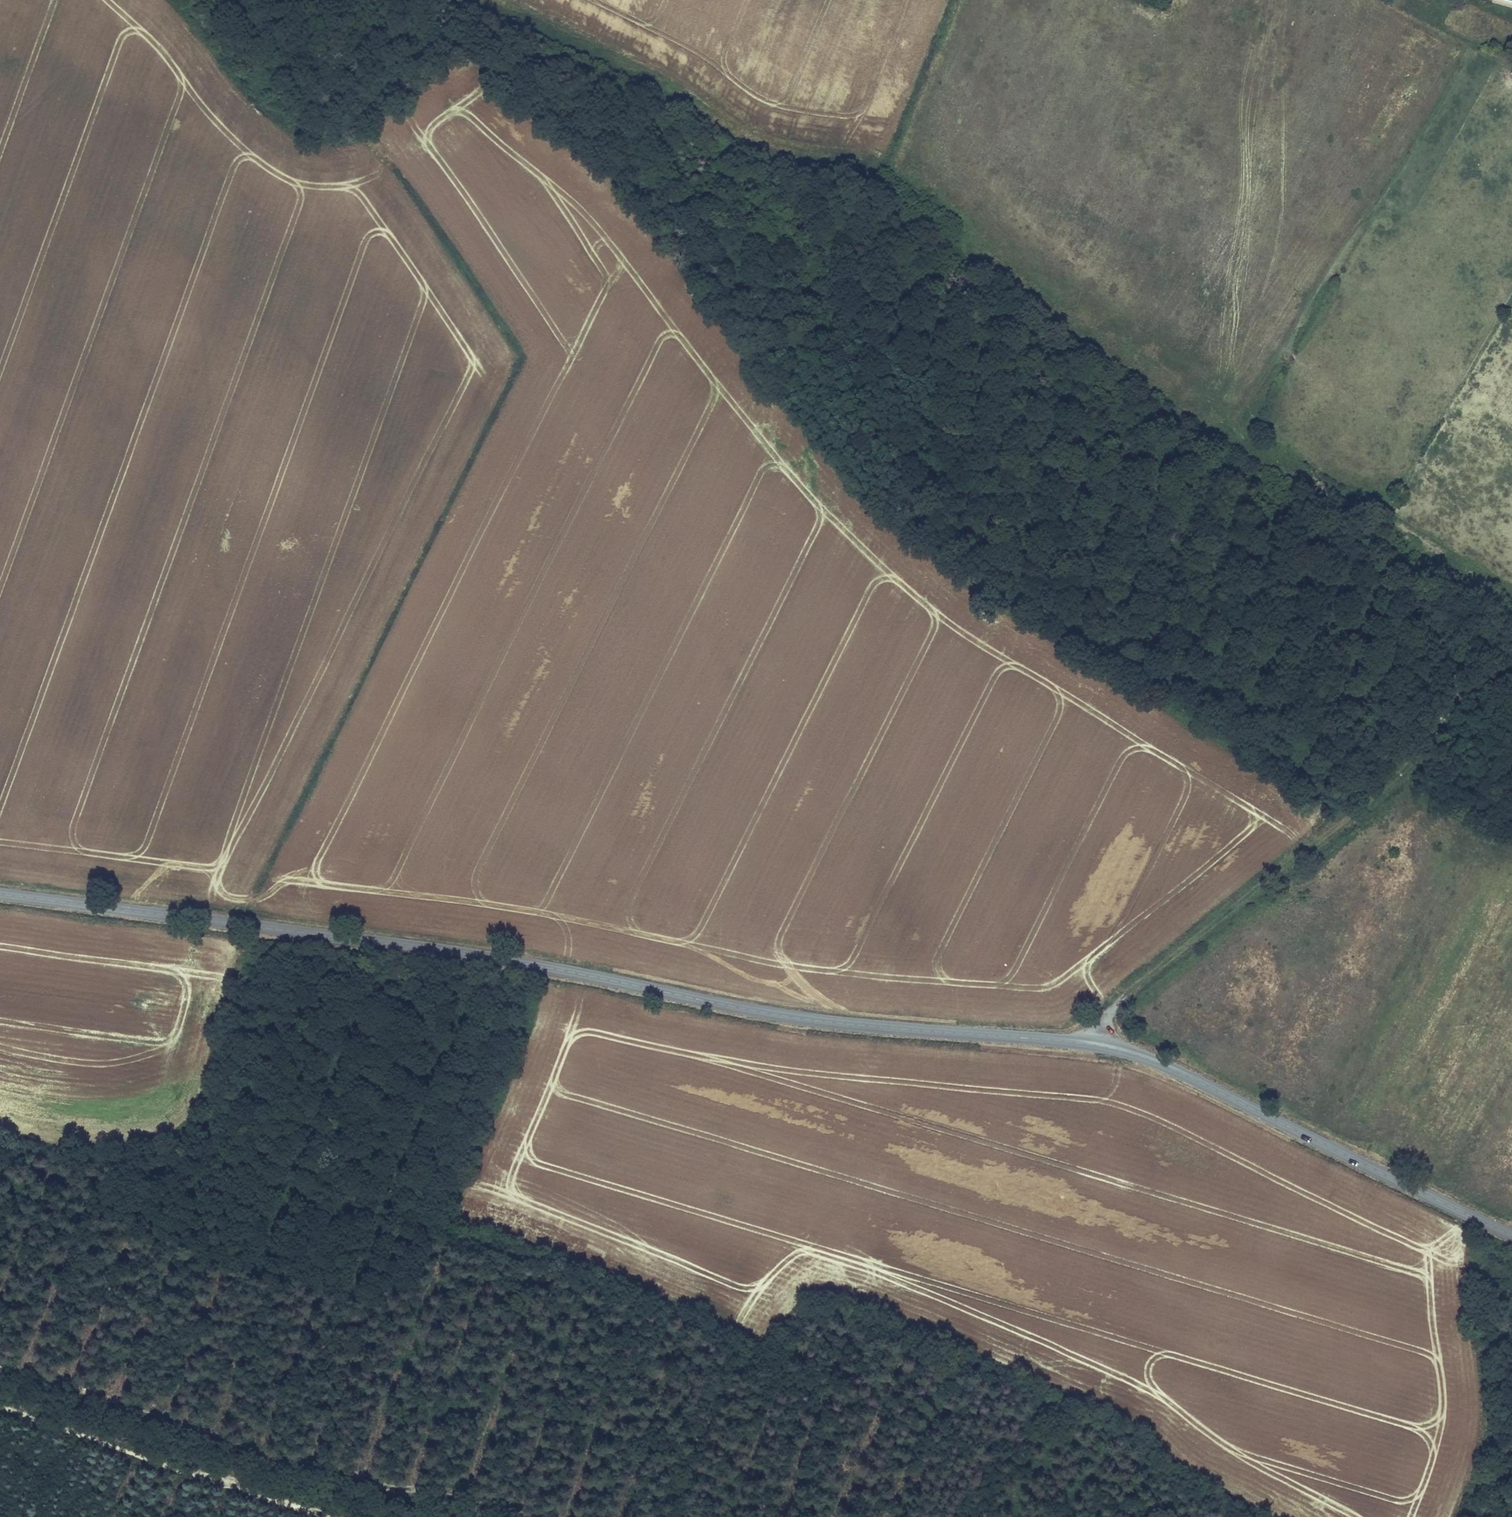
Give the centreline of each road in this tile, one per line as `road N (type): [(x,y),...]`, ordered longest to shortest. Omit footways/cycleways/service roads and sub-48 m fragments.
road 1 (tertiary): [(0,892),(560,968),(793,1016),(1097,1042),(1156,1059),(1511,1231)]
road 2 (track): [(1511,660),(1454,707),(1410,761),(1122,998),(1097,1042)]
road 3 (track): [(328,1516),(0,1409)]

